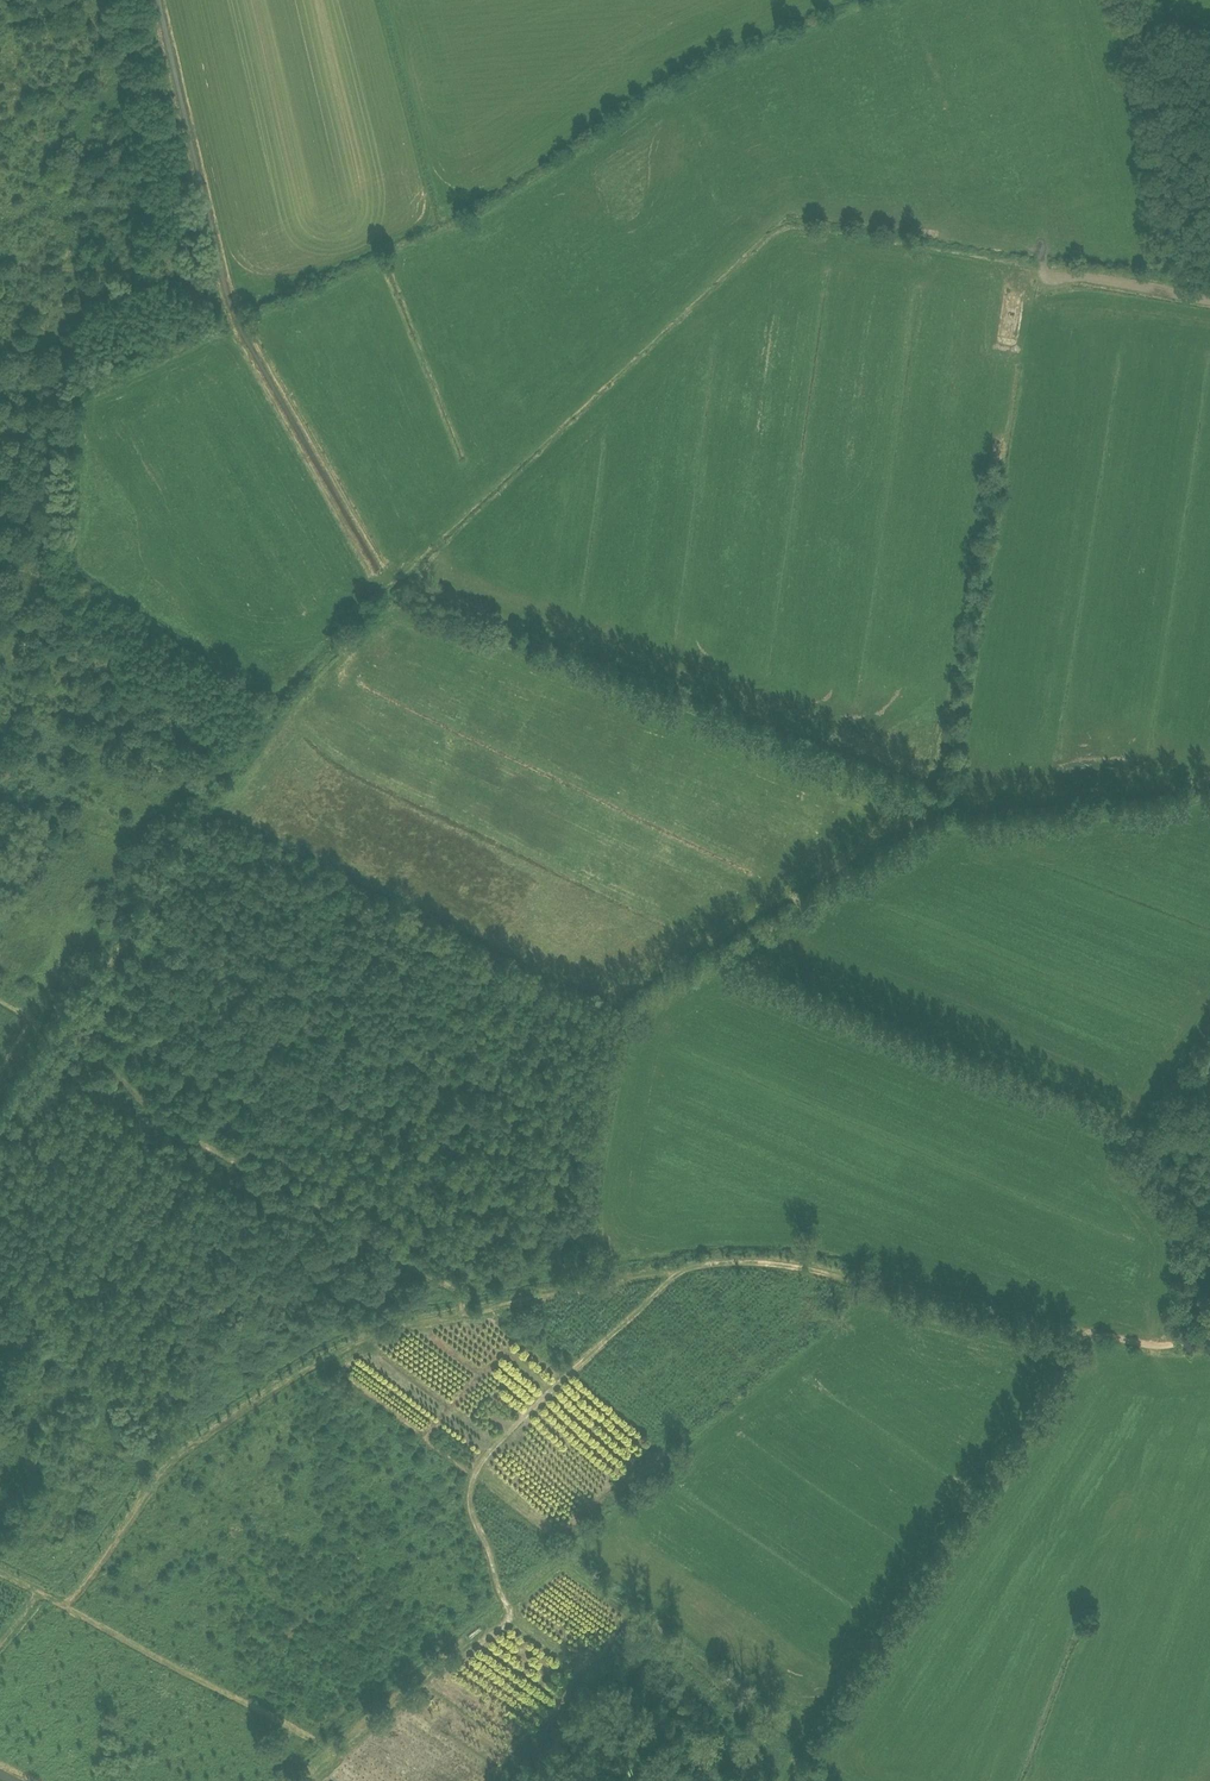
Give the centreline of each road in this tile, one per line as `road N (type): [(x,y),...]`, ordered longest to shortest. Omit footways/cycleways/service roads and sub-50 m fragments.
road 1 (track): [(1209,1331),(1177,1342),(1086,1332),(784,1265),(681,1271),(476,1469),(474,1523),(511,1610)]

